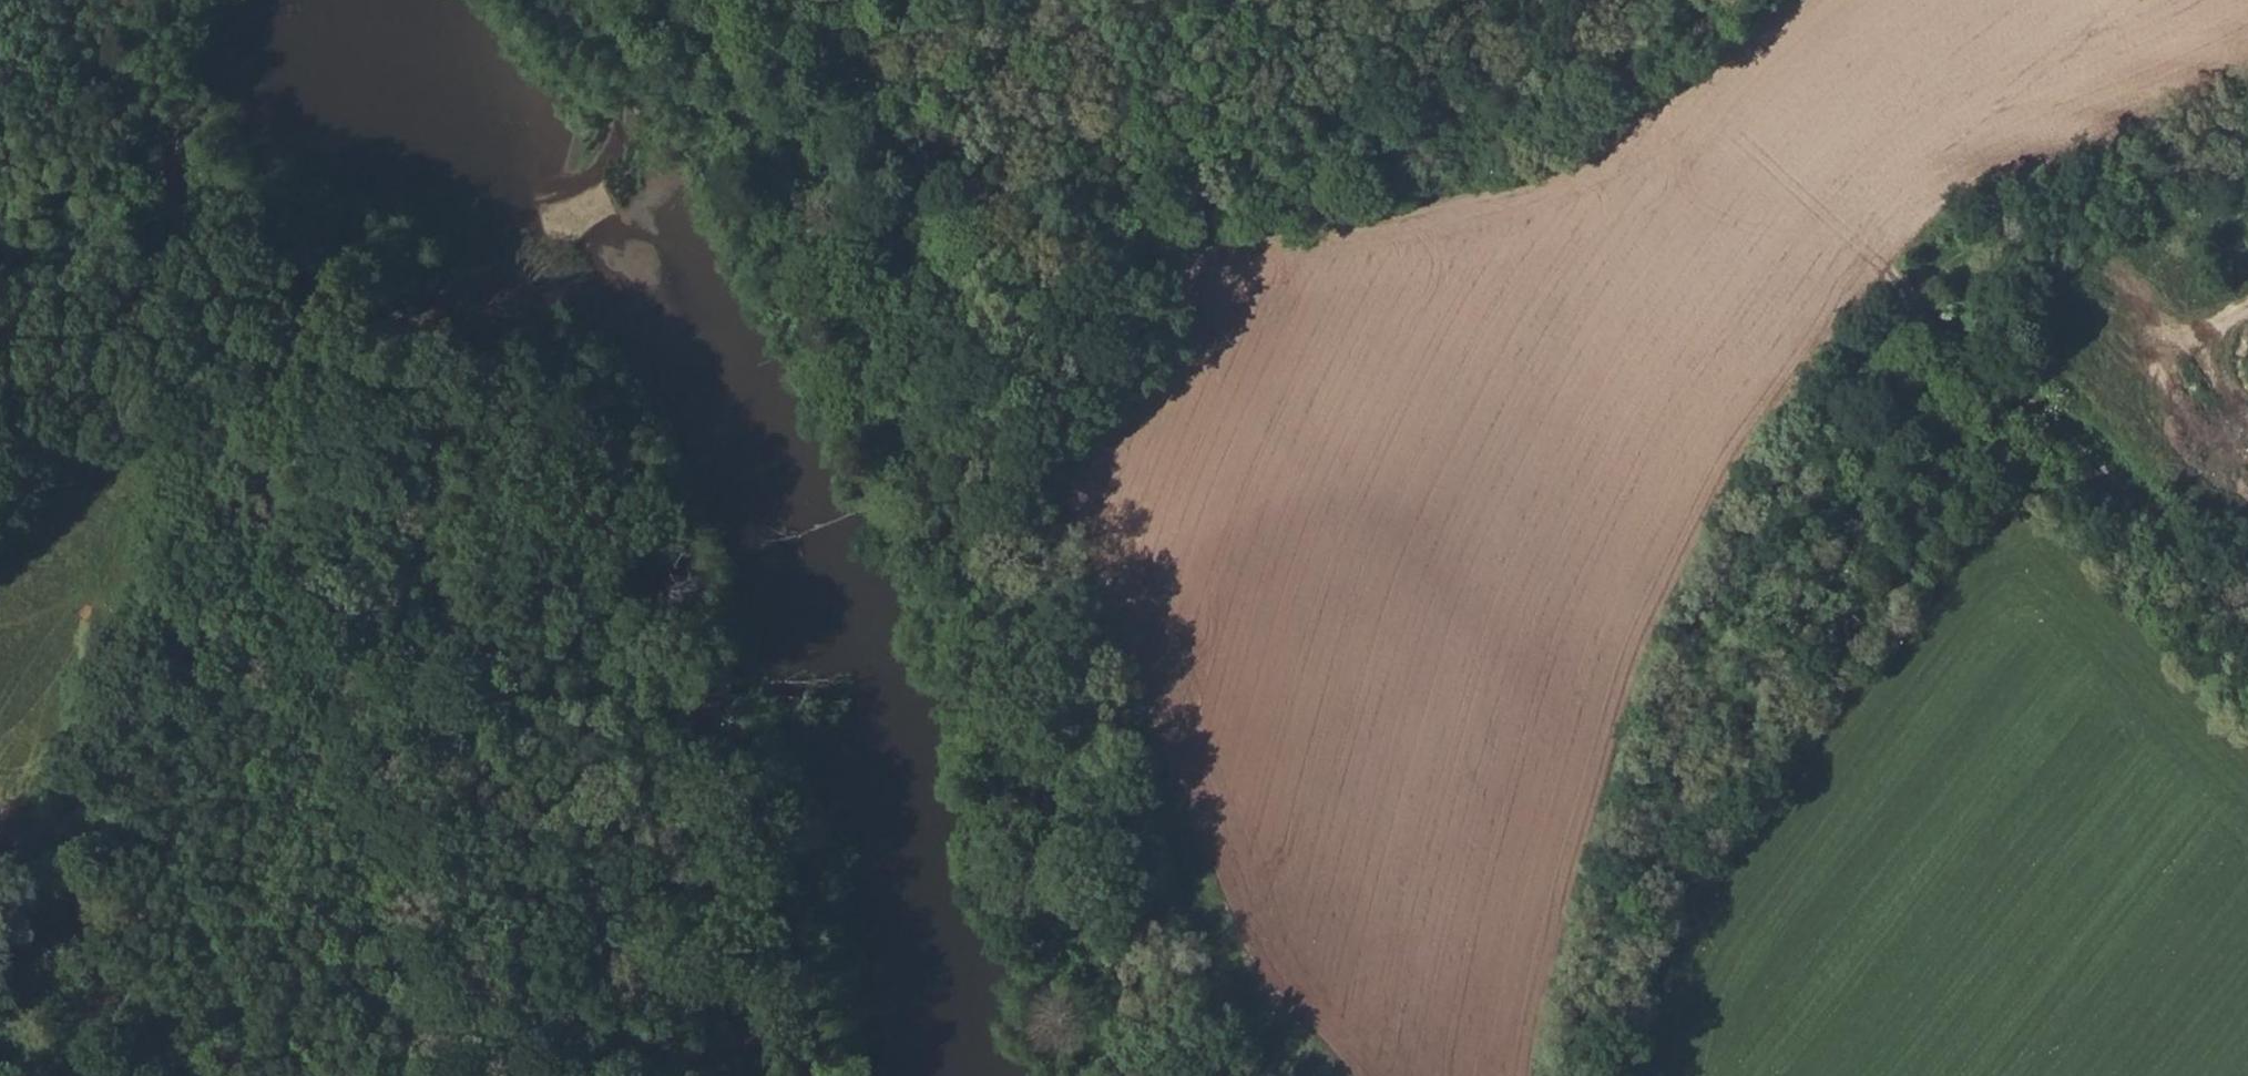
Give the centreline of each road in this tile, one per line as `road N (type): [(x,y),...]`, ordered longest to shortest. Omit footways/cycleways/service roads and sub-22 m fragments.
road 1 (track): [(2247,613),(1920,310)]
road 2 (track): [(1920,310),(1968,265),(2105,202),(2247,170)]

